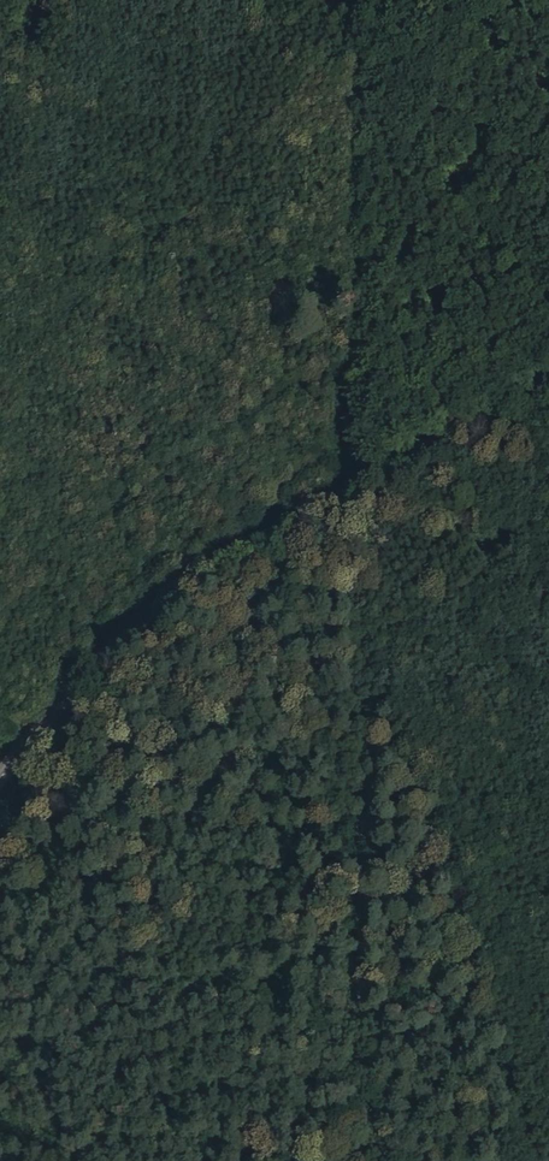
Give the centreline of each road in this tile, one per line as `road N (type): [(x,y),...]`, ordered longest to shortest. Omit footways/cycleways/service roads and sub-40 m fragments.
road 1 (secondary): [(0,775),(129,619),(206,556),(548,371)]

